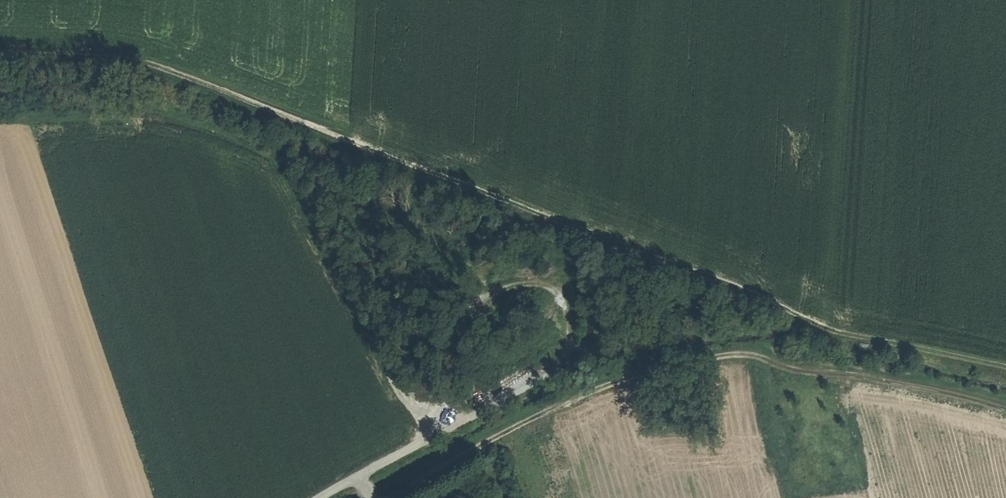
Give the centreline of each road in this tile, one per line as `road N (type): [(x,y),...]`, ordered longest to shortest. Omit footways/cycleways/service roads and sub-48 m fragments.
road 1 (track): [(905,346),(826,328),(736,285),(168,70),(102,56),(0,56)]
road 2 (track): [(752,355),(613,380),(390,497)]
road 3 (track): [(1005,409),(919,387),(796,371),(752,355)]

